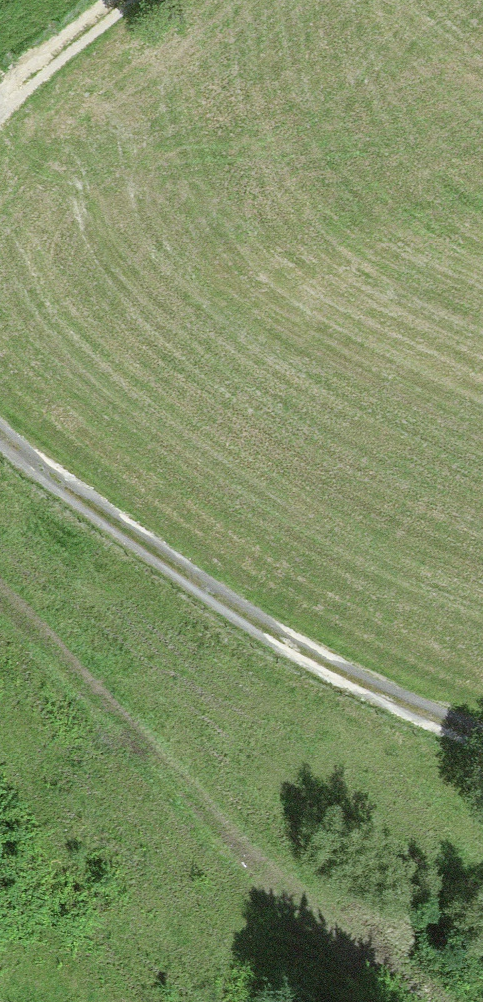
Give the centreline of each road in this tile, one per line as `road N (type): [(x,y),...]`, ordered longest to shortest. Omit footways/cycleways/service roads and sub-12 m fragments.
road 1 (track): [(0,431),(116,525),(266,630),(482,742)]
road 2 (track): [(0,605),(81,693),(416,1001)]
road 3 (track): [(0,95),(108,0)]

